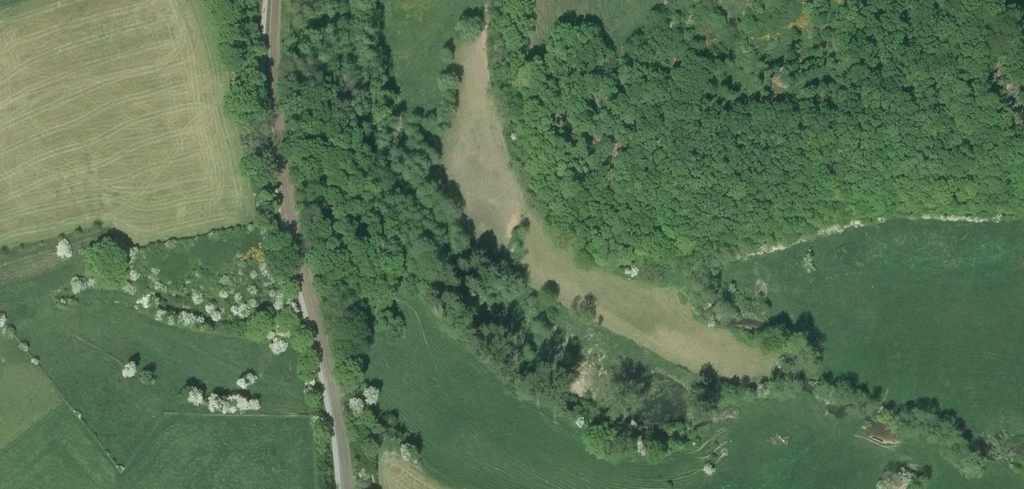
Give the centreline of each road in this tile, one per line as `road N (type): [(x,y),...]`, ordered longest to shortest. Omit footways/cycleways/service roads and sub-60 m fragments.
road 1 (track): [(1023,211),(888,219),(672,260)]

